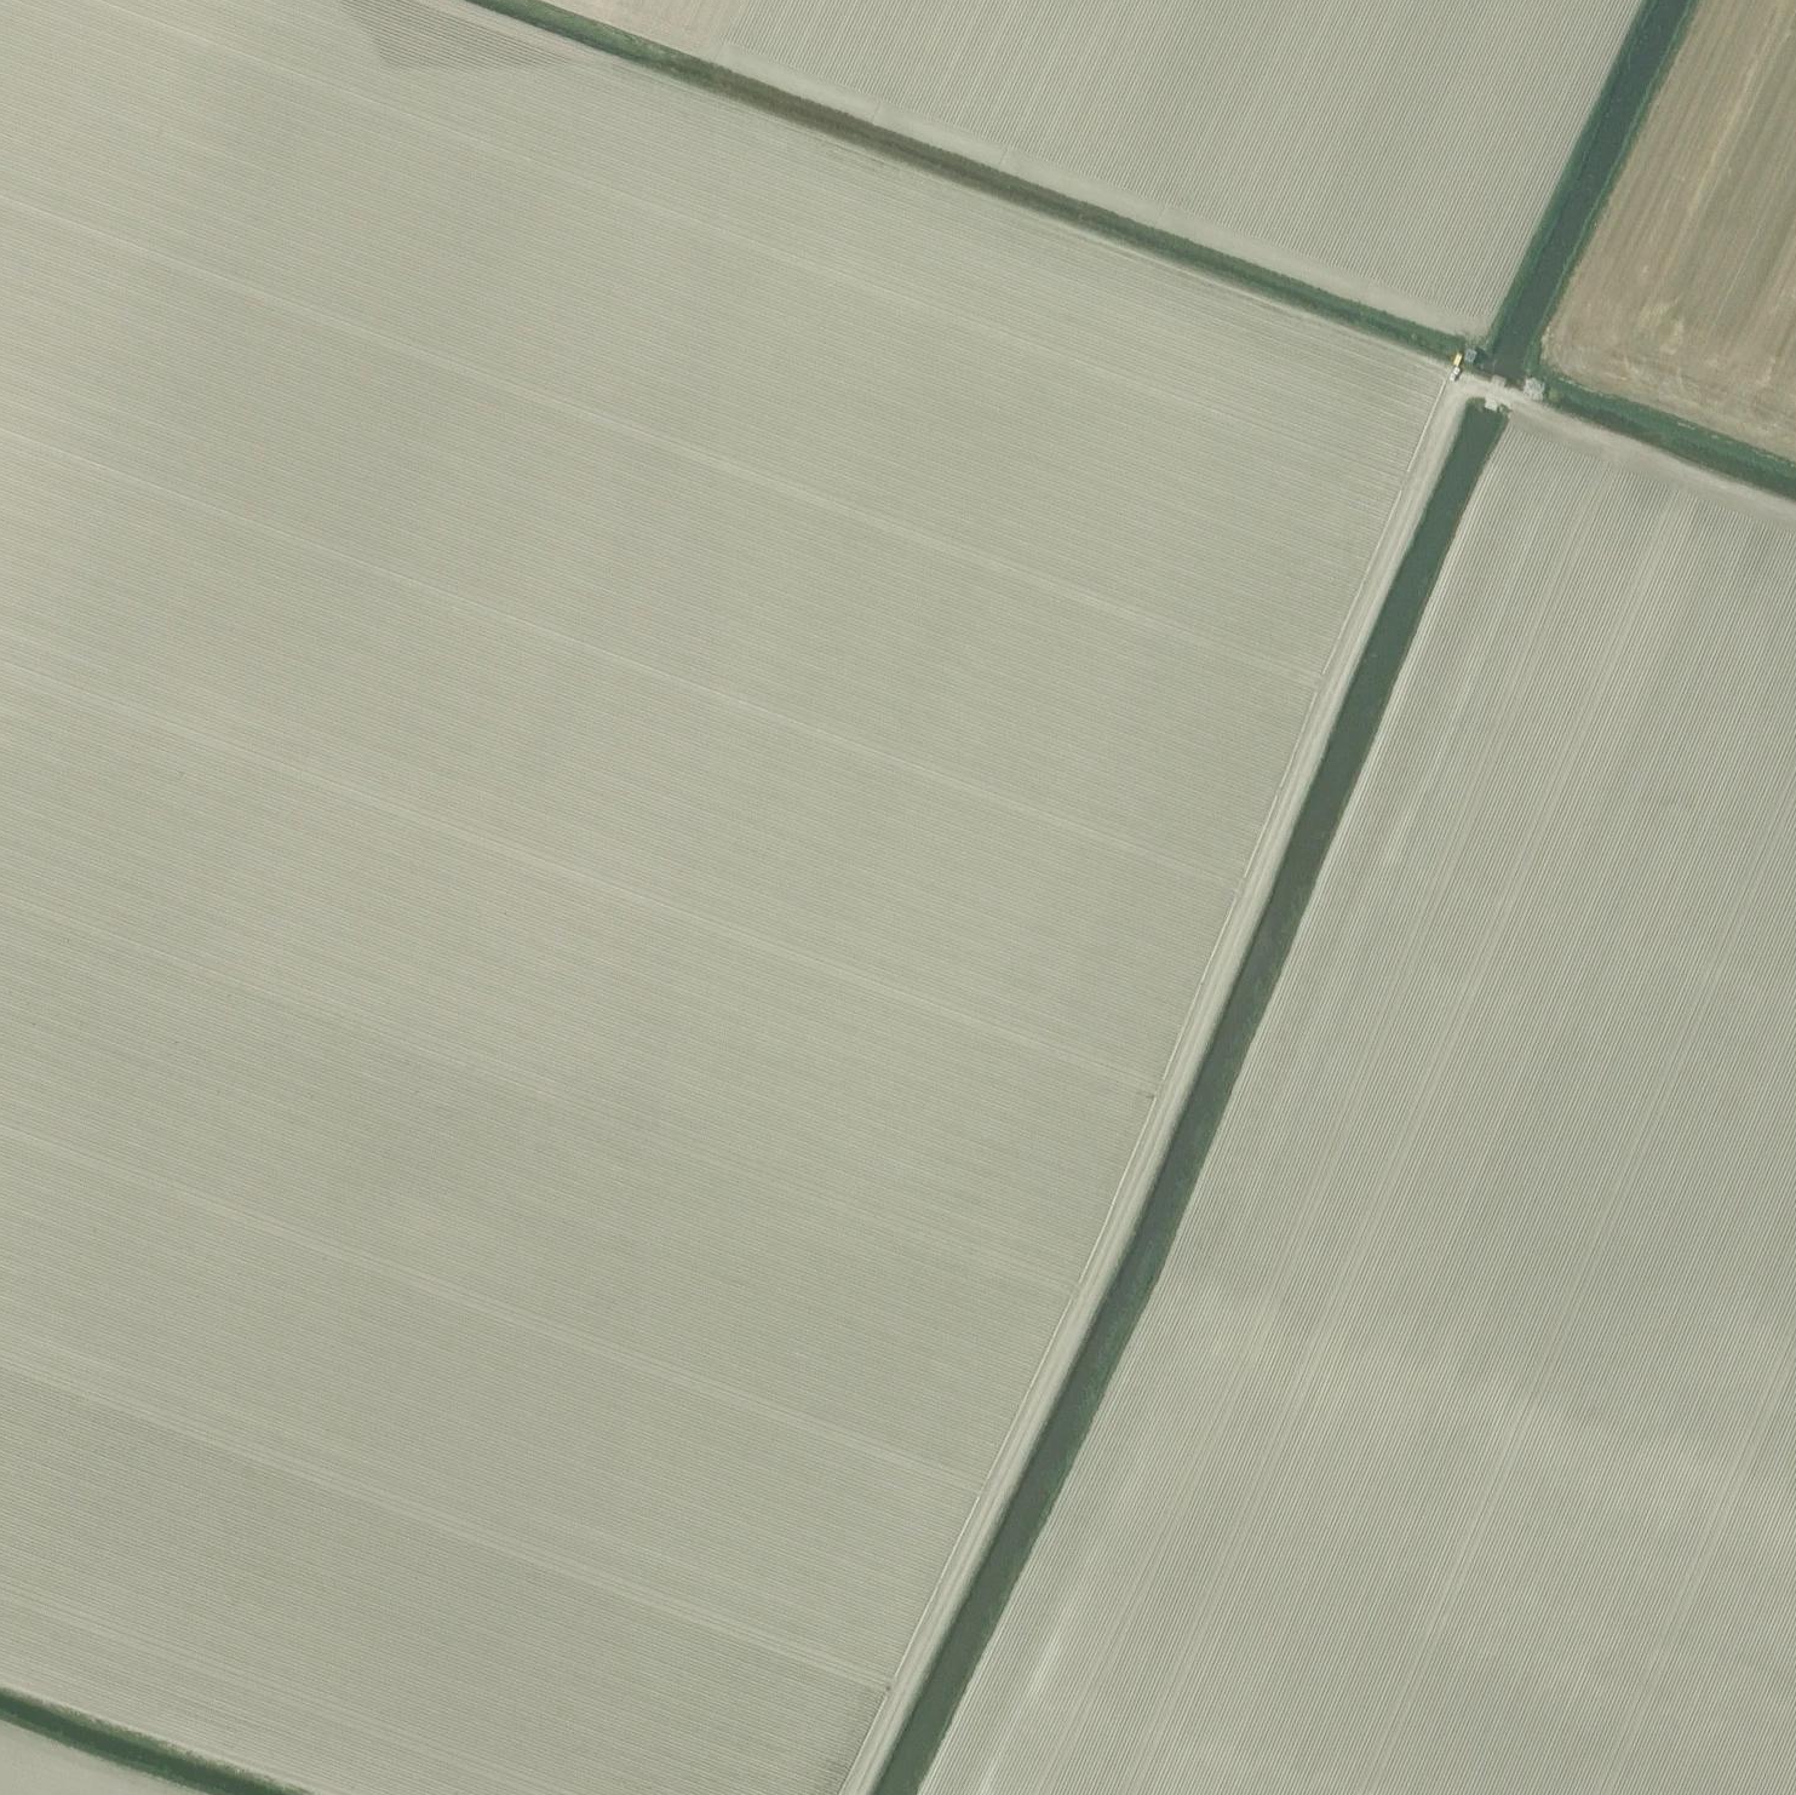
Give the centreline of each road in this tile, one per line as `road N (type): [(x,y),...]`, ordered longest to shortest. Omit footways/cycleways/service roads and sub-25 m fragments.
road 1 (track): [(1795,503),(1543,406)]

